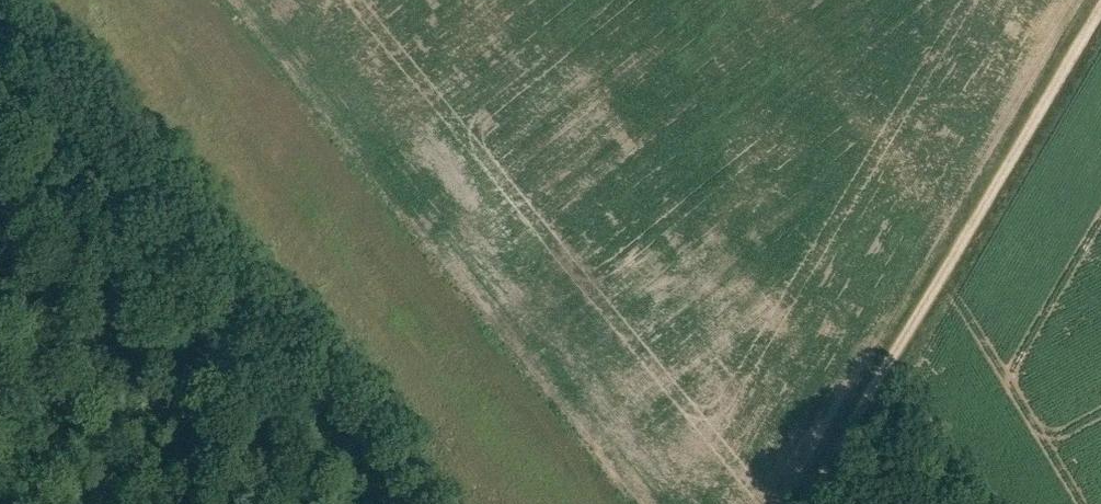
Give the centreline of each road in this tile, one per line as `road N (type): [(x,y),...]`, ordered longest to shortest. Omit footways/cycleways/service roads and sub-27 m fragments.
road 1 (track): [(808,503),(1100,5)]
road 2 (track): [(350,427),(0,3)]
road 3 (track): [(306,503),(350,427),(413,503)]

